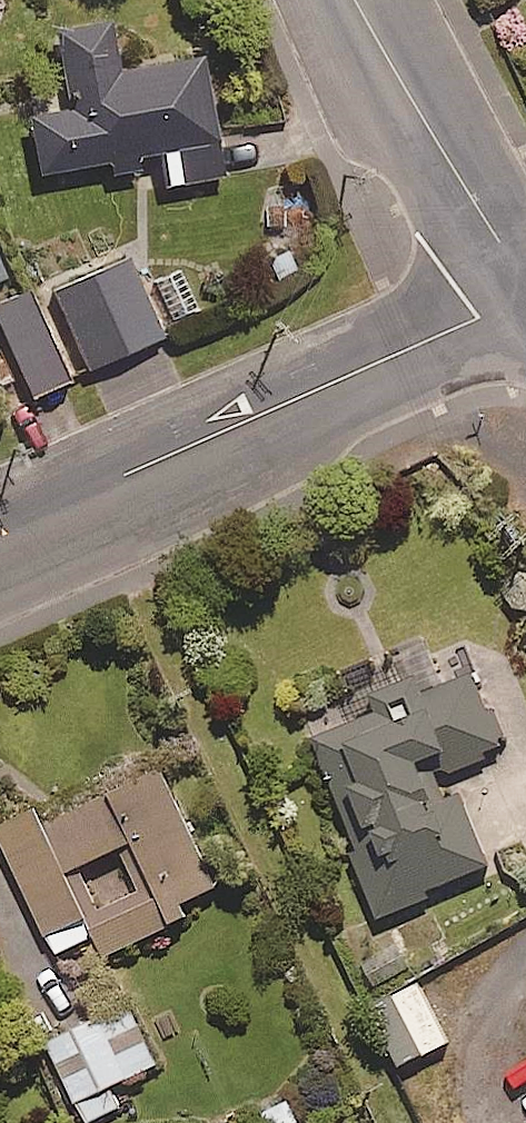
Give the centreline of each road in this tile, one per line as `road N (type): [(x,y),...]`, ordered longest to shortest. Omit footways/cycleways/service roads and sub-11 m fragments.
road 1 (residential): [(0,529),(525,302)]
road 2 (secondary): [(525,278),(355,0)]

